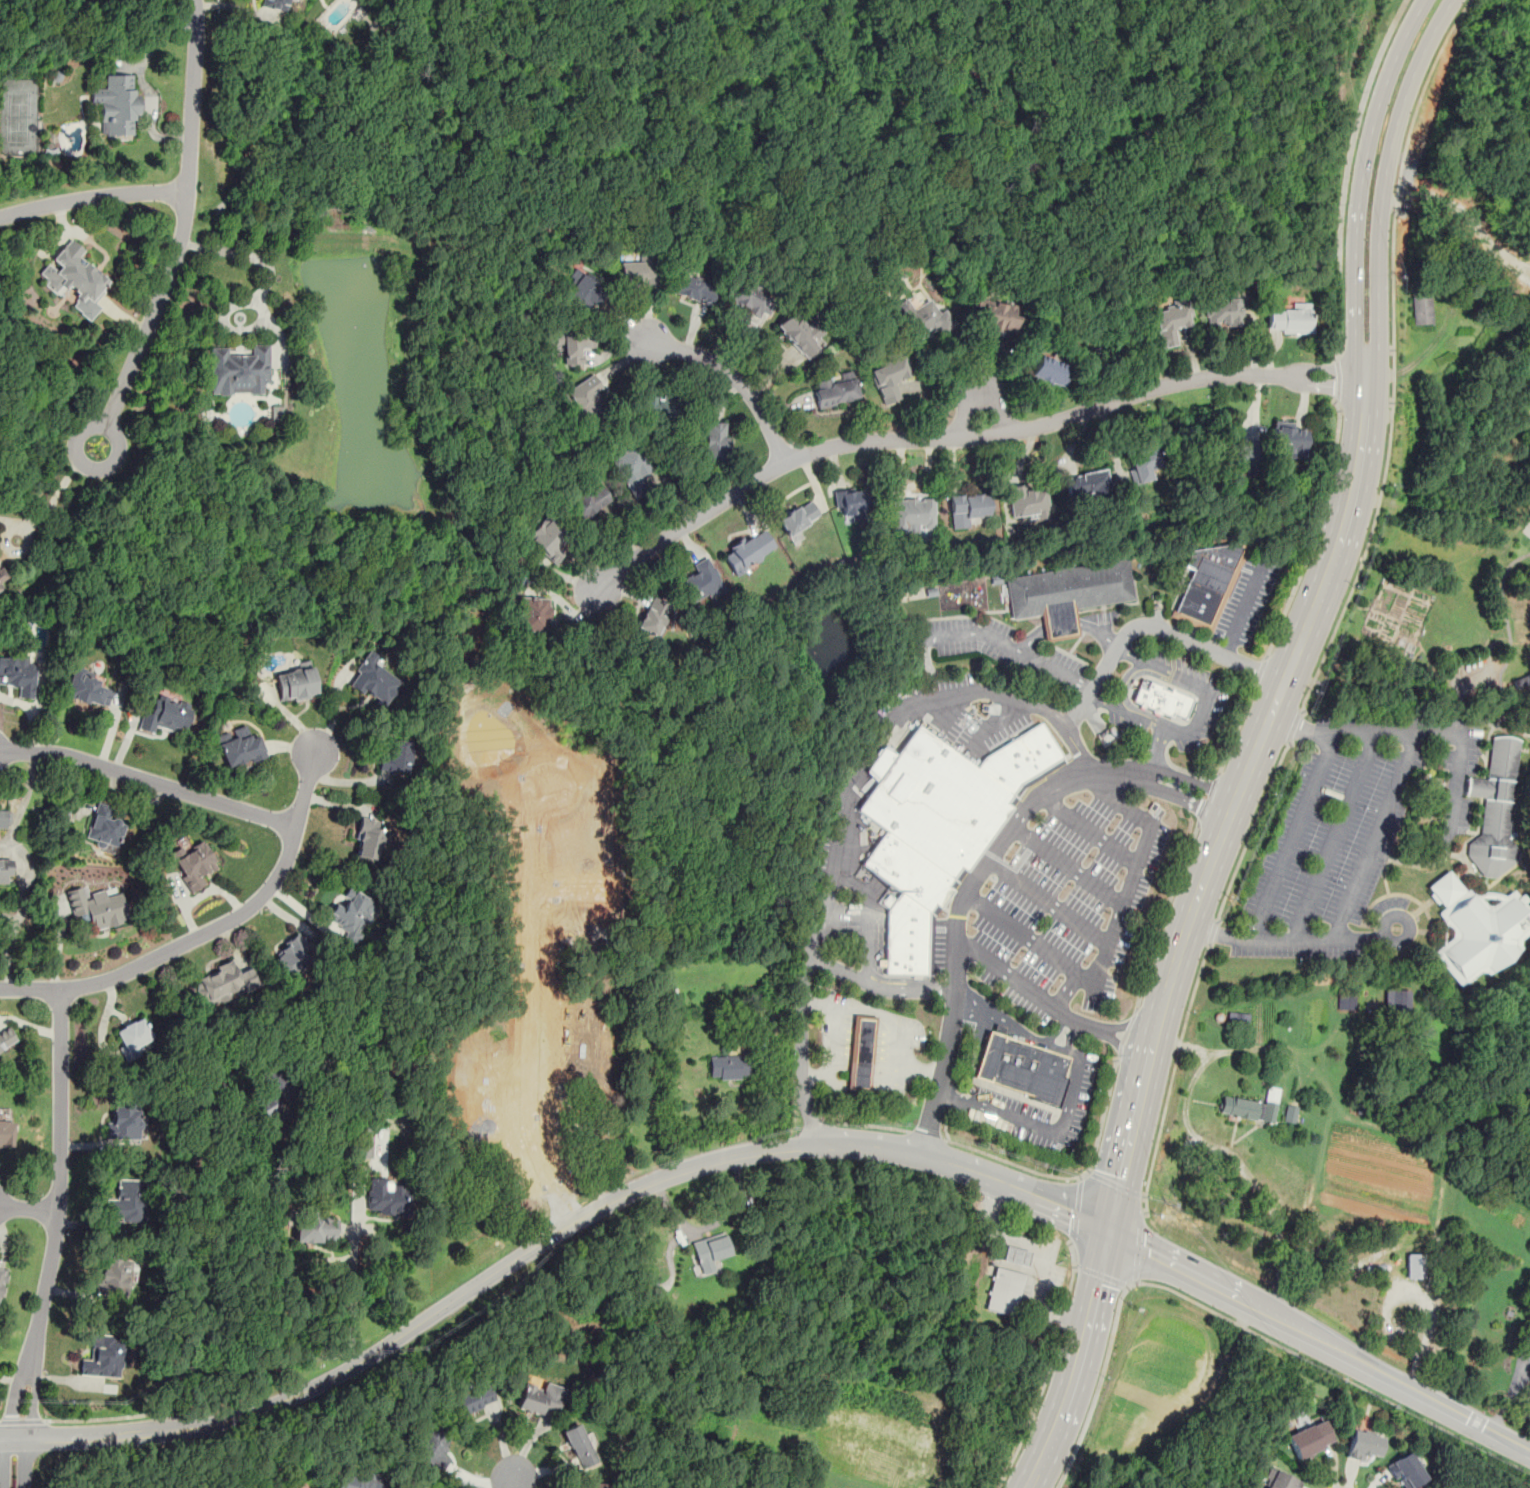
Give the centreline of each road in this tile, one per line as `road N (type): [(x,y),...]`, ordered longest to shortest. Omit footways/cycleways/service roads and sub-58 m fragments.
road 1 (tertiary): [(1108,1230),(999,1181),(901,1151),(846,1144),(754,1151),(628,1194),(394,1342),(278,1403),(178,1429)]
road 2 (residential): [(1367,377),(1207,377),(1010,433),(843,443),(767,473),(635,558),(591,600)]
road 3 (secondary): [(1167,990),(1343,531),(1367,377)]
road 4 (tertiary): [(1529,1448),(1108,1230)]
road 5 (residential): [(195,0),(185,225),(95,447)]
road 6 (residential): [(550,779),(539,805),(534,1115),(576,1224)]
road 7 (residential): [(15,1439),(56,1235),(61,989)]
road 8 (residential): [(0,989),(61,989),(117,977),(256,905),(282,873),(318,742)]
road 9 (secondary): [(1367,377),(1378,348),(1378,246),(1391,148),(1407,93),(1452,0)]
road 10 (secondary): [(1424,0),(1367,144),(1354,344),(1367,377)]
road 11 (residential): [(297,826),(68,755),(0,752)]
road 12 (residential): [(1285,680),(1155,624),(1139,625),(1070,723)]
road 13 (secondary): [(1028,1487),(1068,1397),(1108,1230)]
road 14 (residential): [(786,462),(734,376),(635,336)]
road 15 (residential): [(0,216),(188,190)]
road 16 (tertiary): [(178,1429),(0,1439)]
road 17 (secondary): [(1108,1230),(1141,1095)]

